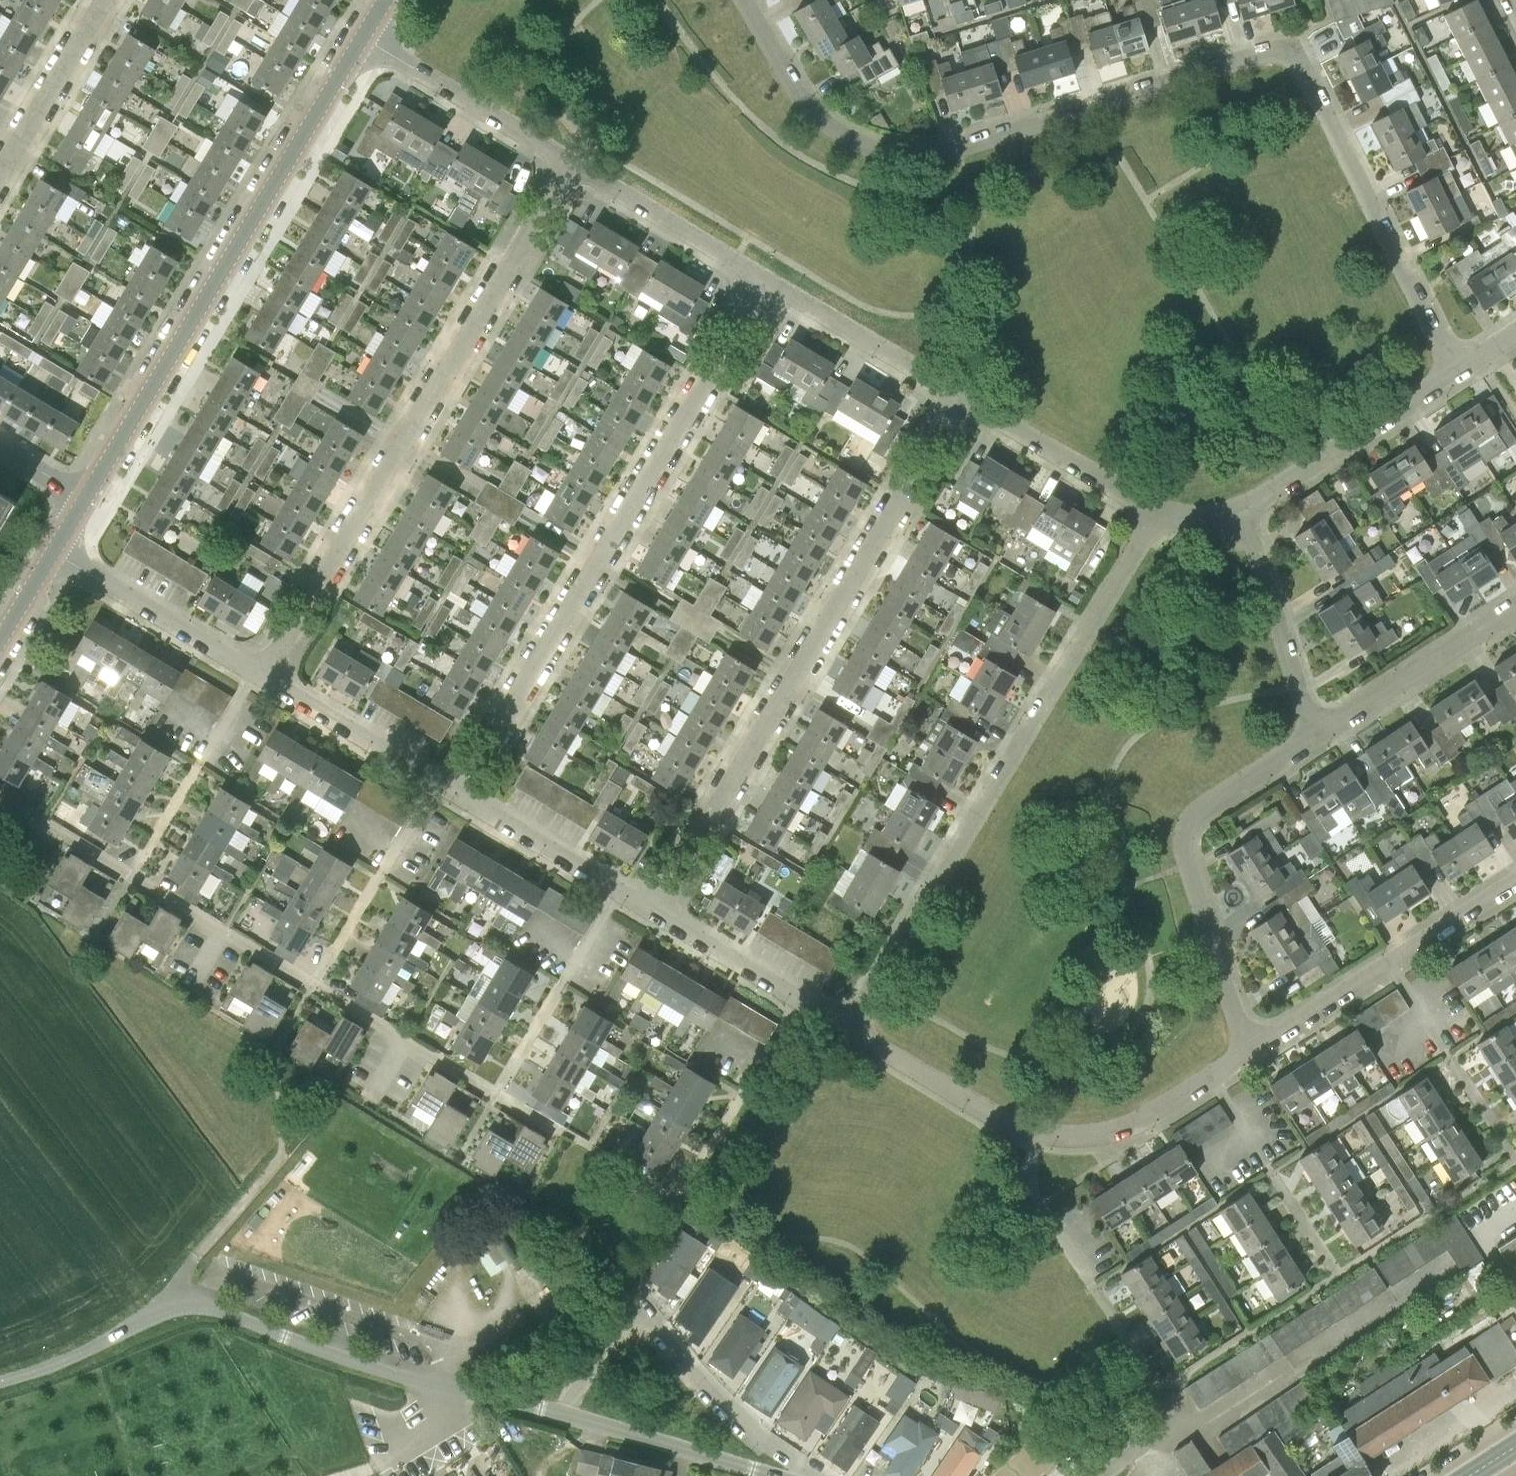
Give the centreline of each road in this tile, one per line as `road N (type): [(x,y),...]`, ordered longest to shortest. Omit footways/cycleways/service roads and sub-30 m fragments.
road 1 (residential): [(1475,364),(1316,62),(1296,44),(1274,44),(972,144),(902,150),(865,144),(818,117),(742,0)]
road 2 (residential): [(0,1381),(105,1341),(164,1303),(198,1305),(400,1373),(770,1475)]
road 3 (residential): [(566,1128),(0,793)]
road 4 (residential): [(264,672),(576,162)]
road 5 (residential): [(852,1020),(1161,509)]
road 6 (residential): [(458,784),(766,276)]
road 7 (residential): [(660,905),(964,395)]
road 8 (tertiary): [(363,37),(87,498)]
road 9 (residential): [(1263,1044),(1183,867),(1183,844),(1206,799),(1324,725)]
road 10 (residential): [(1263,1044),(1515,883)]
road 11 (residential): [(1259,502),(1475,364)]
road 12 (residential): [(576,162),(363,37)]
road 13 (residential): [(264,672),(54,551)]
road 14 (residential): [(660,905),(458,784)]
road 15 (residential): [(852,1020),(996,1109),(1058,1131)]
road 16 (residential): [(1324,725),(1259,502)]
road 17 (residential): [(964,395),(766,276)]
road 18 (residential): [(1324,725),(1515,601)]
road 19 (residential): [(1058,1131),(1140,1121),(1263,1044)]
road 20 (residential): [(1161,509),(964,395)]
road 21 (residential): [(458,784),(264,672)]
road 22 (residential): [(852,1020),(660,905)]
road 23 (residential): [(766,276),(576,162)]
road 24 (residential): [(0,169),(103,0)]
road 25 (residential): [(1092,1264),(1051,1173),(1058,1131)]

